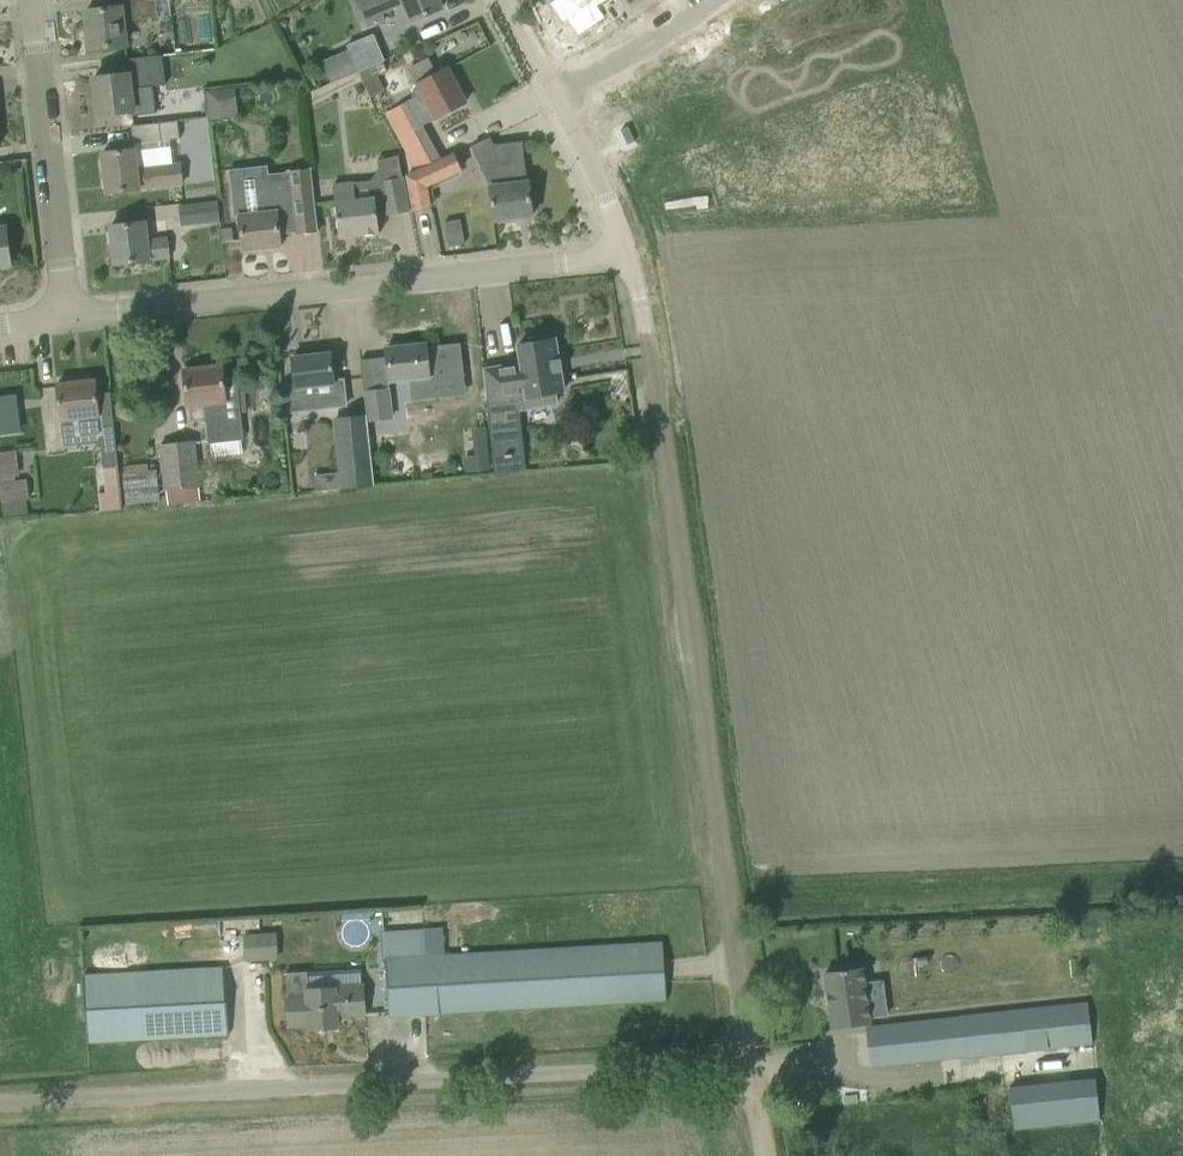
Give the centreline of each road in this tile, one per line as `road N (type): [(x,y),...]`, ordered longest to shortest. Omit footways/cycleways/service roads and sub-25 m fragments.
road 1 (track): [(752,1063),(645,324),(619,247)]
road 2 (unclassified): [(0,1105),(752,1063)]
road 3 (residential): [(62,317),(619,247),(594,172),(553,95)]
road 4 (residential): [(62,317),(29,0)]
road 5 (residential): [(553,95),(698,0)]

